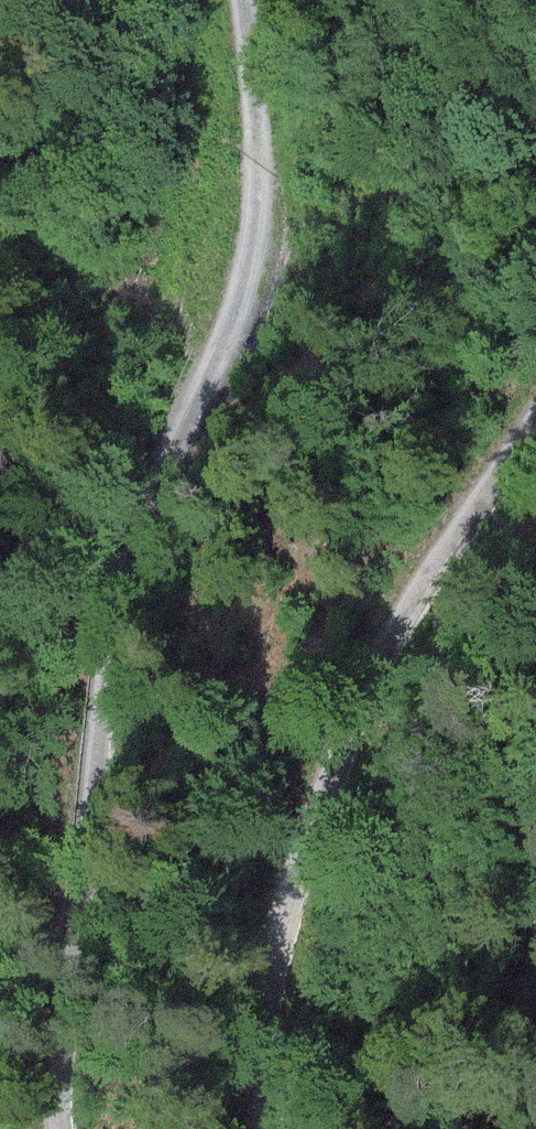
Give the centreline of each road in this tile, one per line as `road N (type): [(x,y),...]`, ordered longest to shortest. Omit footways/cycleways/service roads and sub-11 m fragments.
road 1 (track): [(240,0),(258,130),(261,243),(228,338),(132,550),(111,631),(83,861),(67,1128)]
road 2 (track): [(268,1128),(261,1032),(274,964),(349,725),(393,635),(535,416)]

